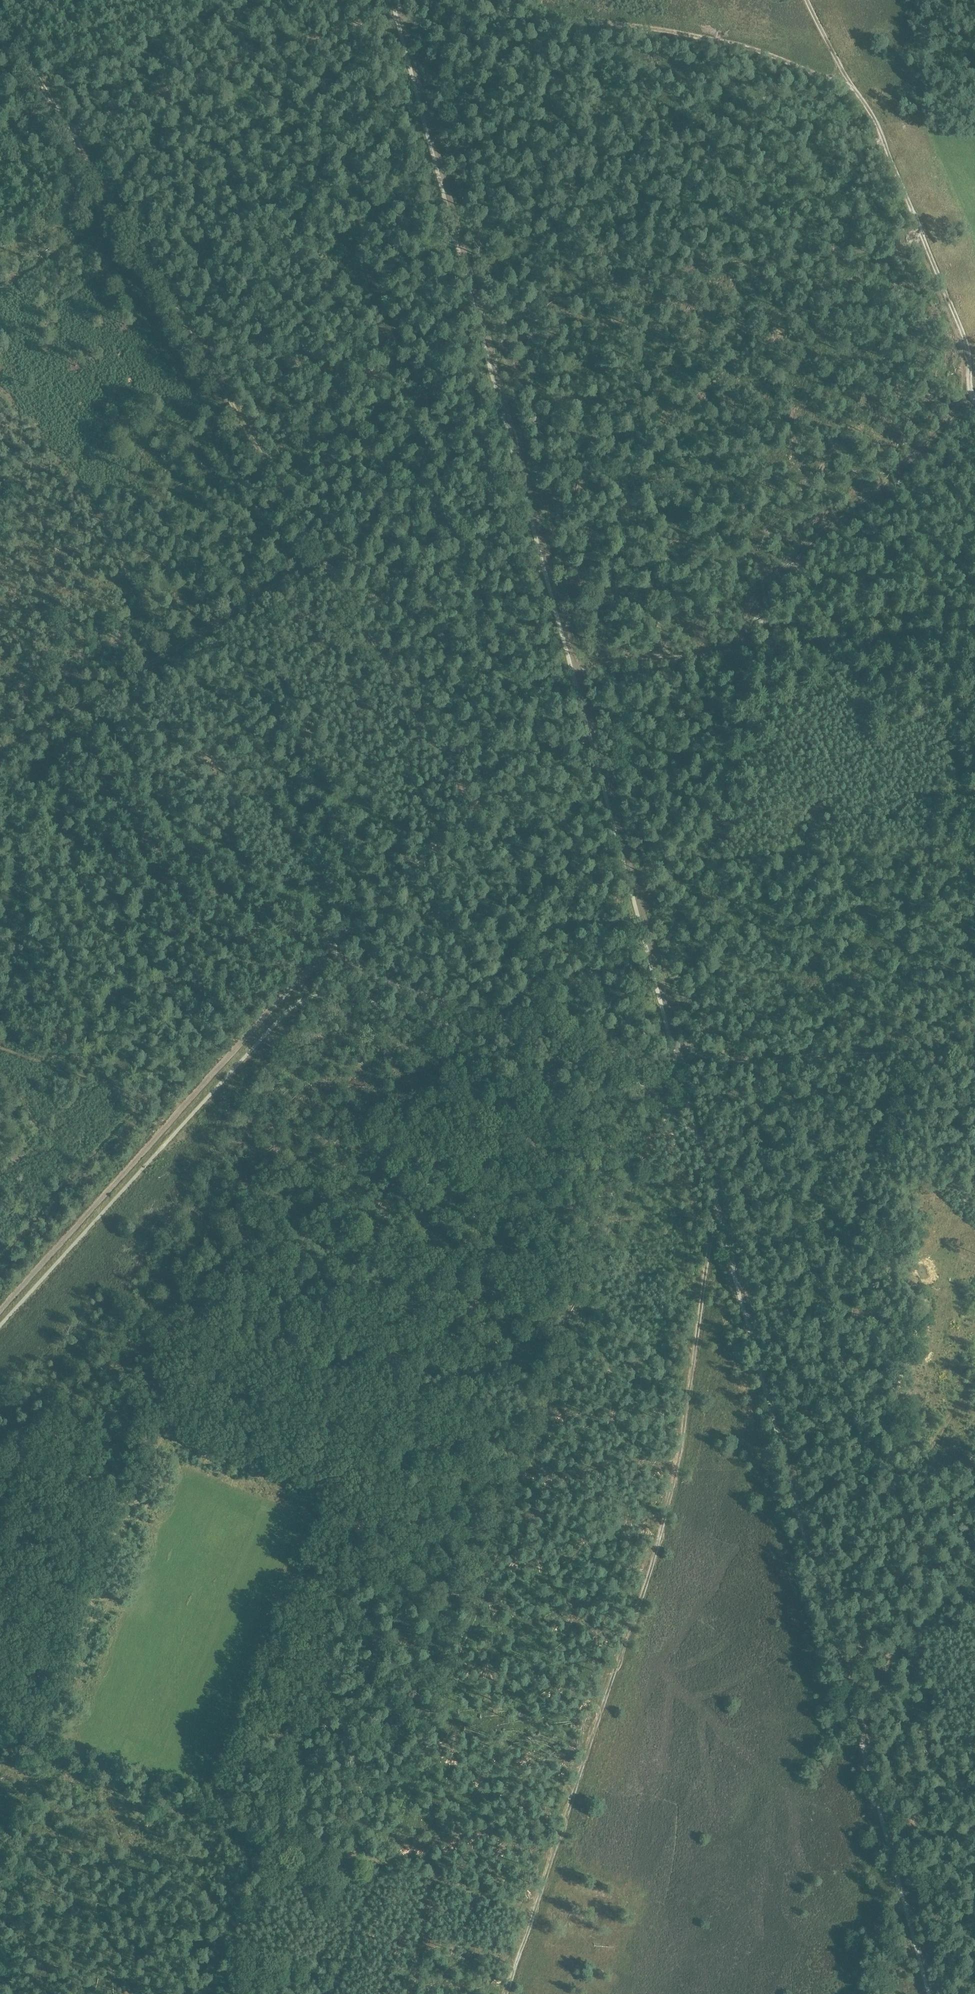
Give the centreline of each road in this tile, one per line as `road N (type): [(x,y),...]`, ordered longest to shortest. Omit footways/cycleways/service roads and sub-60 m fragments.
road 1 (track): [(683,1059),(396,0)]
road 2 (track): [(937,1993),(718,1195)]
road 3 (track): [(716,1206),(657,1549),(508,1993)]
road 4 (track): [(70,130),(224,66),(397,18),(690,35),(852,94)]
road 5 (track): [(737,652),(753,589),(777,559),(930,447),(967,404),(960,349),(861,105),(805,0)]
road 6 (track): [(0,13),(322,558)]
road 7 (track): [(322,558),(468,802),(462,819),(343,932),(328,961)]
road 8 (track): [(328,961),(246,1037),(0,1311)]
road 9 (track): [(322,558),(0,754)]
road 10 (track): [(683,1059),(974,1056)]
road 11 (track): [(602,1052),(328,961)]
road 12 (track): [(737,652),(974,628)]
road 13 (track): [(737,652),(569,666)]
road 14 (track): [(718,1195),(683,1059)]
road 15 (track): [(110,196),(0,263)]

